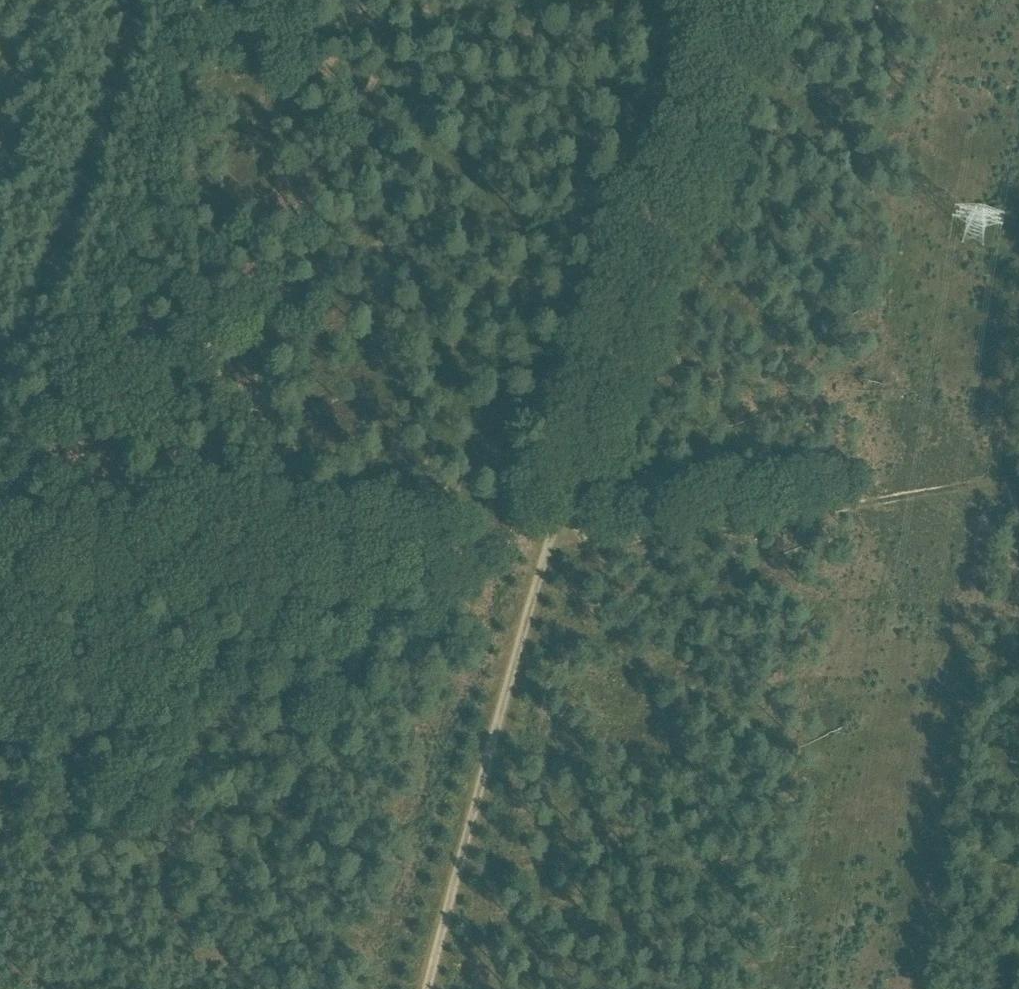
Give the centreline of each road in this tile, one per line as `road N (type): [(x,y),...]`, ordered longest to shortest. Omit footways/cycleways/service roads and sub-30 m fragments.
road 1 (track): [(743,0),(545,548),(429,988)]
road 2 (track): [(545,548),(1018,475)]

